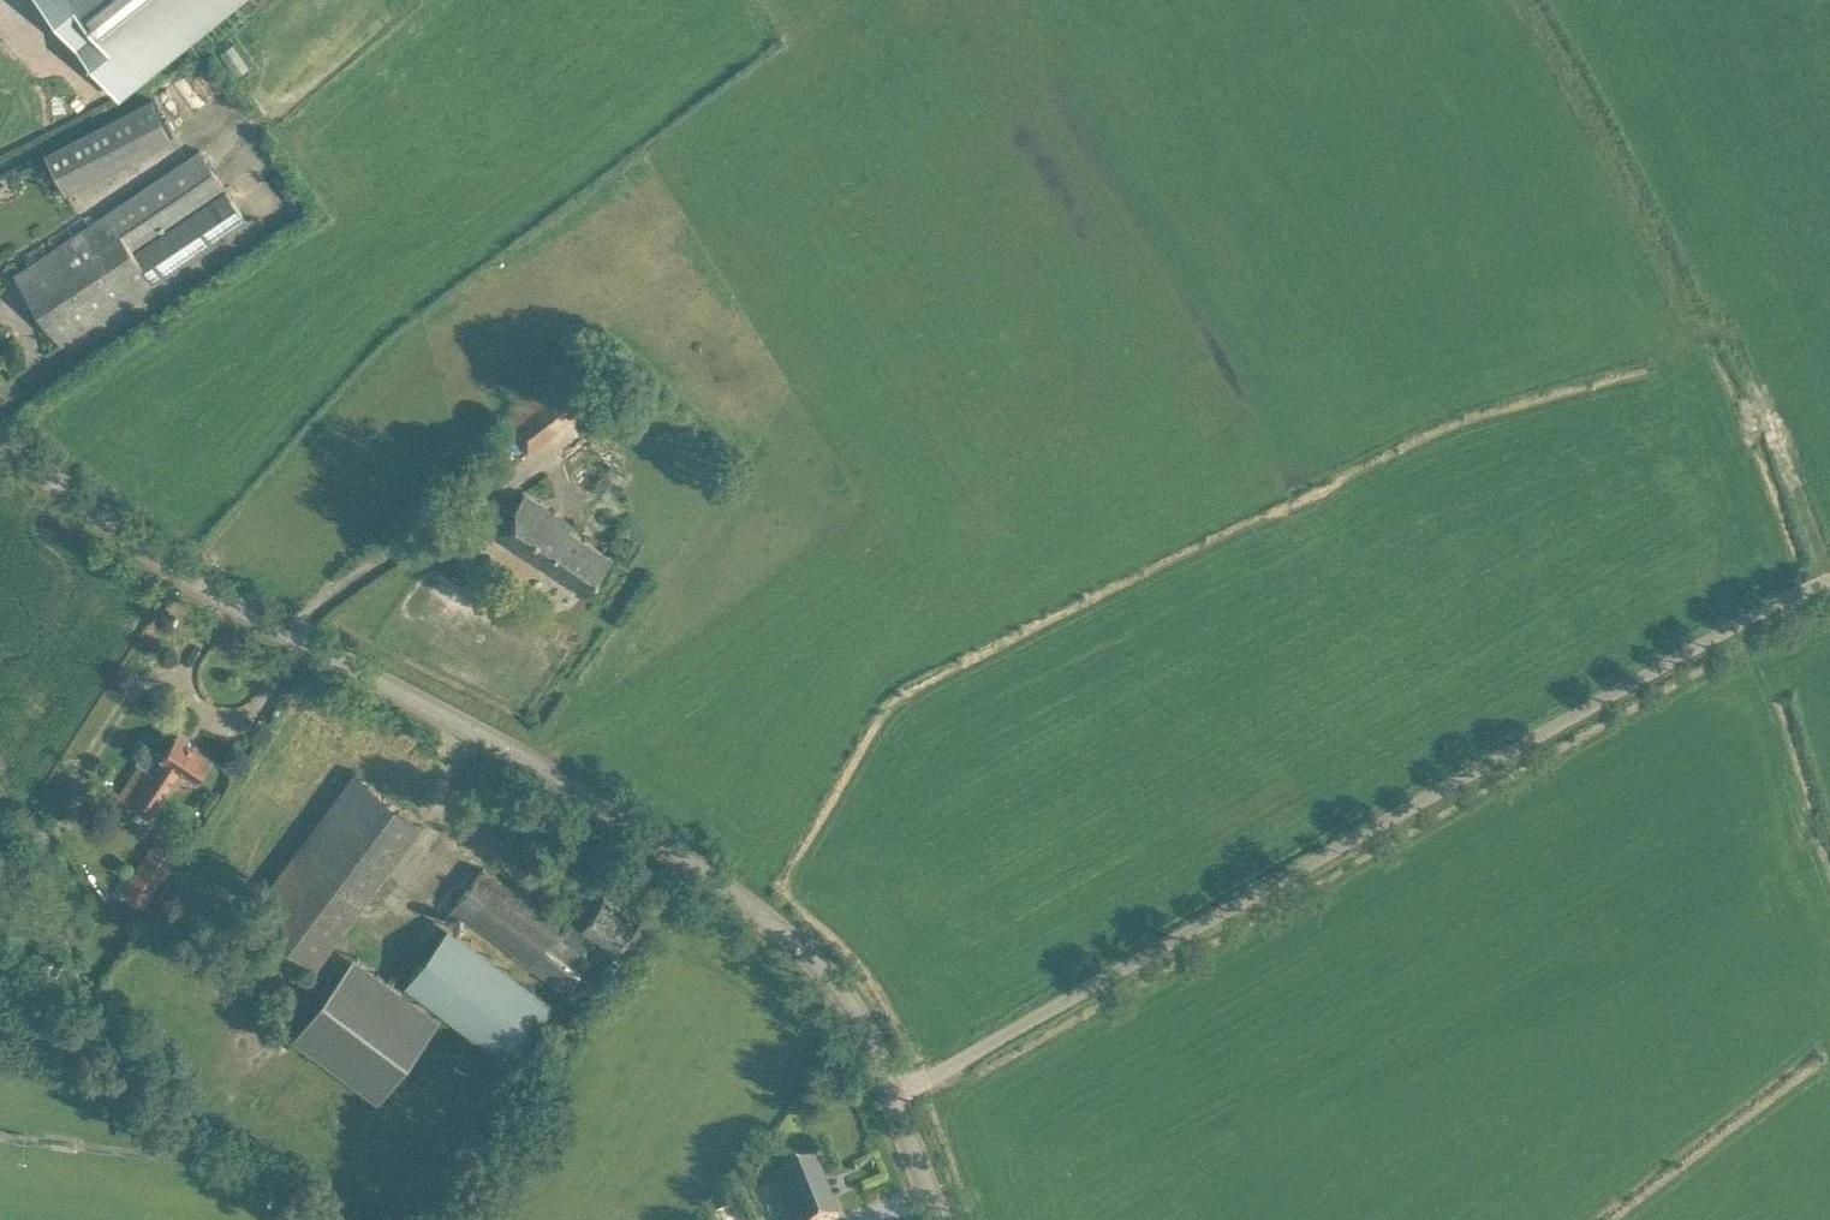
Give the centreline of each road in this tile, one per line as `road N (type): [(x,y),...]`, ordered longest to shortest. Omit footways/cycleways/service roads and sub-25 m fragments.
road 1 (tertiary): [(895,1094),(864,1021),(832,979),(718,881),(564,779),(190,580),(0,432)]
road 2 (unclassified): [(895,1094),(1744,620),(1829,581)]
road 3 (tertiary): [(943,1219),(895,1094)]

